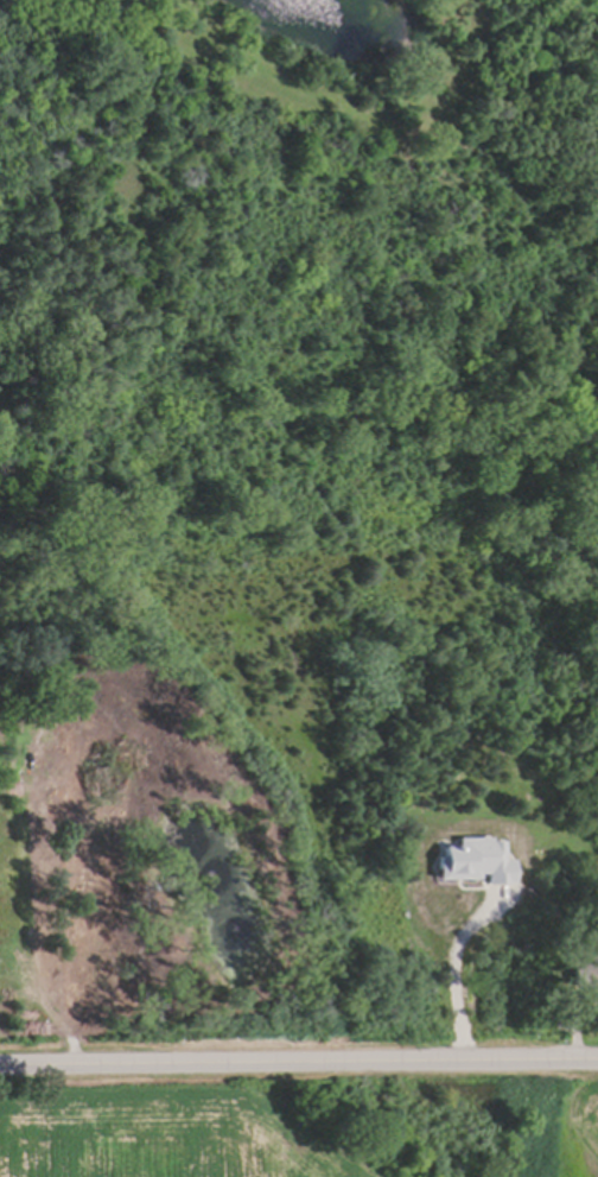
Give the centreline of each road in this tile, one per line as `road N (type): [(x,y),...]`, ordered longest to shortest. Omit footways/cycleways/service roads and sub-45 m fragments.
road 1 (residential): [(0,1065),(597,1059)]

